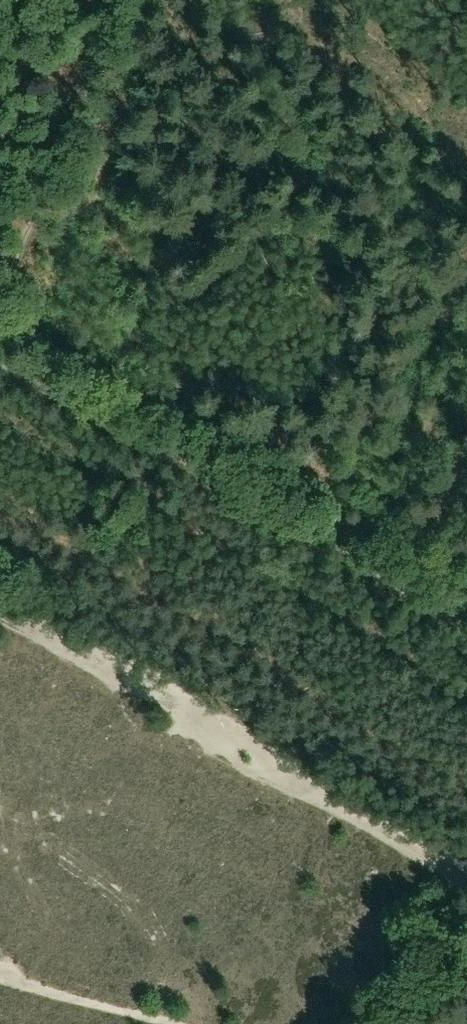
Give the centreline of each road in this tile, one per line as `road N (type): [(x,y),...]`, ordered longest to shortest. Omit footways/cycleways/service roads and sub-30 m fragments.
road 1 (track): [(466,618),(324,534),(255,522),(228,507),(0,371)]
road 2 (track): [(0,275),(111,0)]
road 3 (track): [(350,1023),(465,881)]

